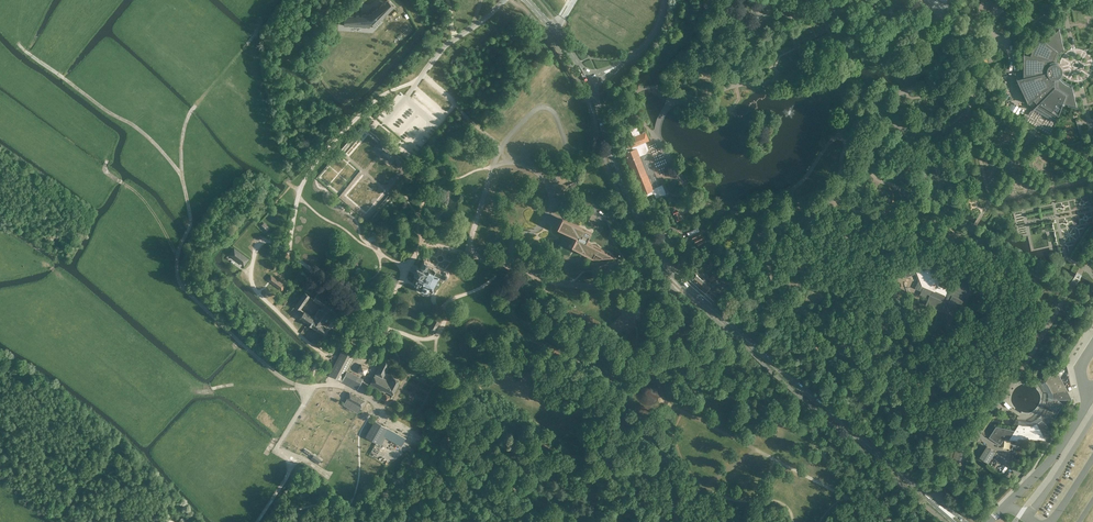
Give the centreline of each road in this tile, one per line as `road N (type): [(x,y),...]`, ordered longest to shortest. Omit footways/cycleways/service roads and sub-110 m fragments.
road 1 (track): [(381,521),(445,496),(456,464),(358,393),(288,381),(208,311),(178,276),(189,221),(182,175),(148,134),(18,44)]
road 2 (secondary): [(934,501),(680,281),(633,214),(588,80)]
road 3 (track): [(289,253),(353,299),(384,308),(386,330),(409,335),(458,377),(450,452)]
road 4 (track): [(385,325),(314,368),(314,387),(279,445),(289,472),(279,489)]
road 5 (track): [(326,357),(250,285),(261,241),(289,253)]
road 6 (track): [(301,191),(374,101),(422,76)]
road 7 (track): [(509,265),(449,300),(437,337),(409,335)]
road 8 (track): [(177,256),(148,204),(106,170),(107,162)]

